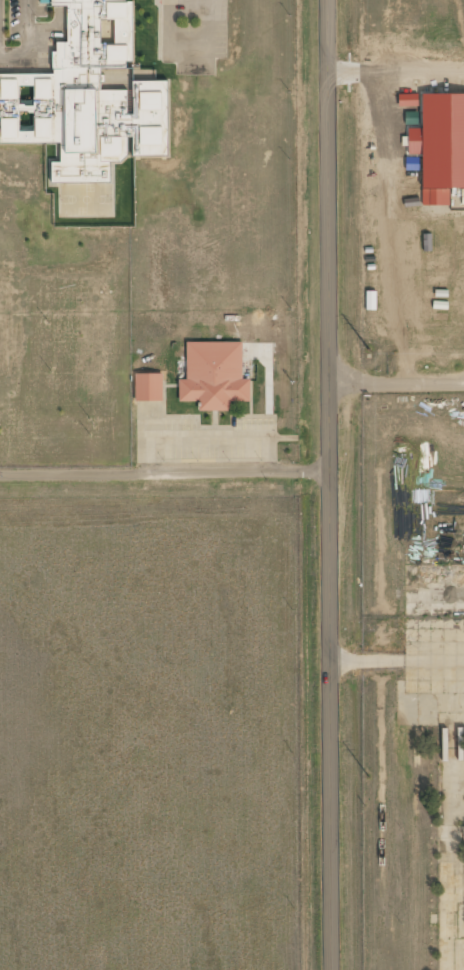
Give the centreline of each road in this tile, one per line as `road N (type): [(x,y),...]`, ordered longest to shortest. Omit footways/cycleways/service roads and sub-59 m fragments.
road 1 (residential): [(329,969),(325,0)]
road 2 (residential): [(326,470),(0,475)]

